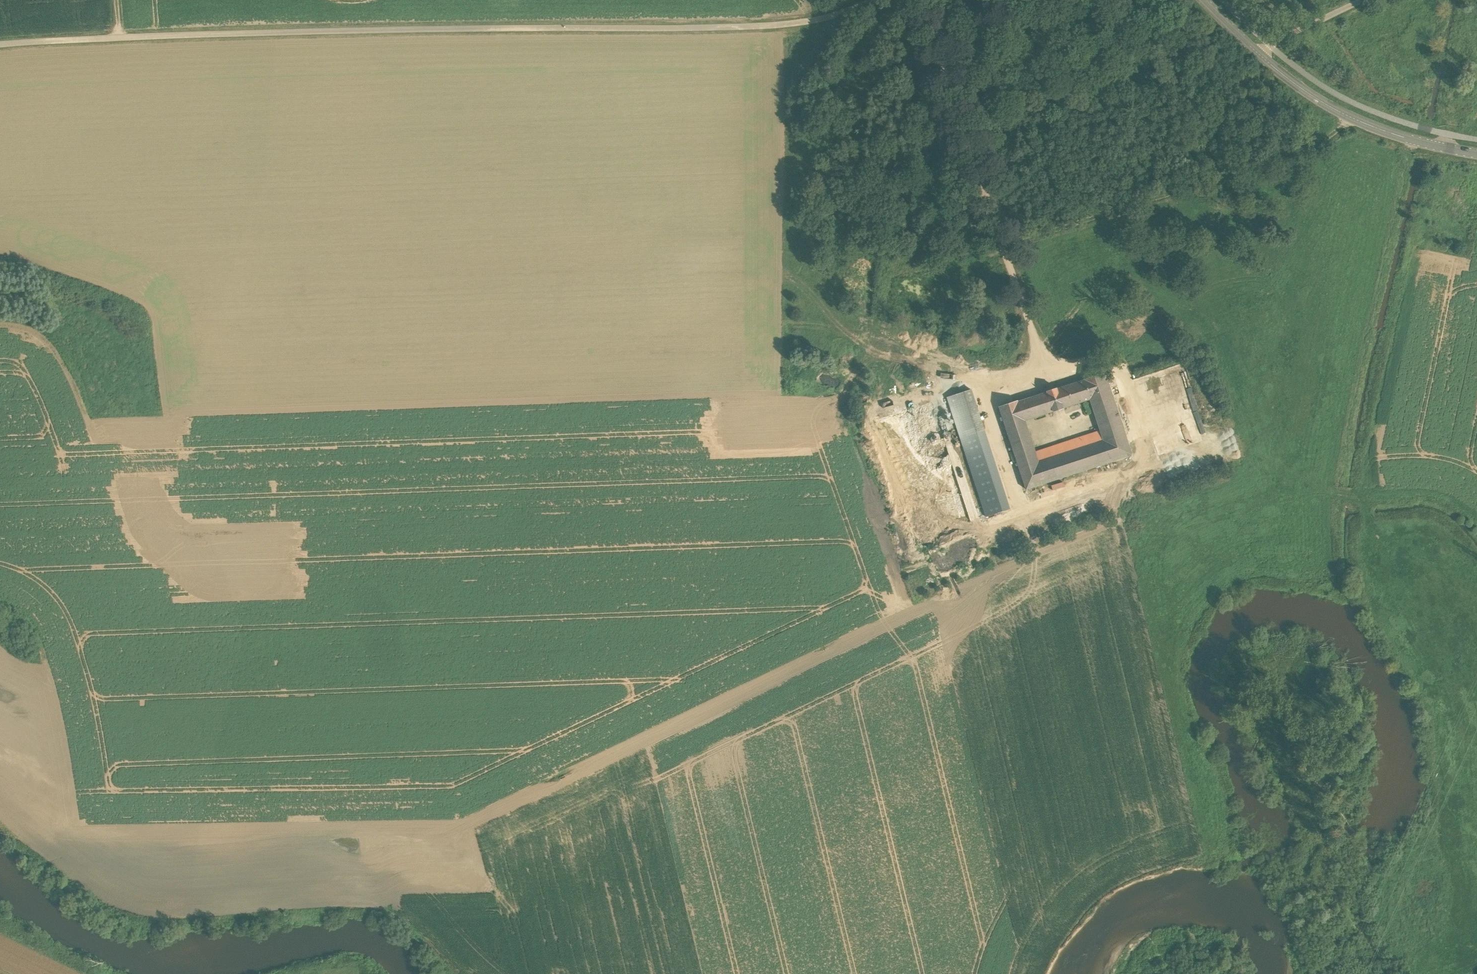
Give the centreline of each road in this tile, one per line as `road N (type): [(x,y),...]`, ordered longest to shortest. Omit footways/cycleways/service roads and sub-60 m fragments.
road 1 (unclassified): [(0,49),(117,37),(793,23),(869,0)]
road 2 (track): [(787,244),(992,250),(1267,163),(1353,119)]
road 3 (unclassified): [(1035,348),(921,0)]
road 4 (tertiary): [(1476,155),(1353,119),(1258,55)]

